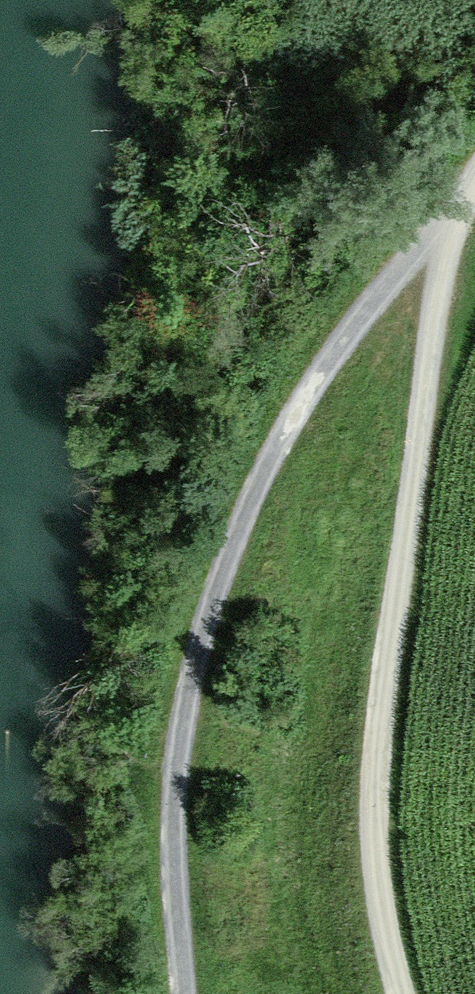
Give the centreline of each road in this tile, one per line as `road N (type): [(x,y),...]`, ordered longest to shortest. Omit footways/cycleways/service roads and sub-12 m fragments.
road 1 (track): [(438,235),(357,300),(230,515),(185,717),(185,993)]
road 2 (track): [(438,235),(377,737),(385,954),(398,993)]

